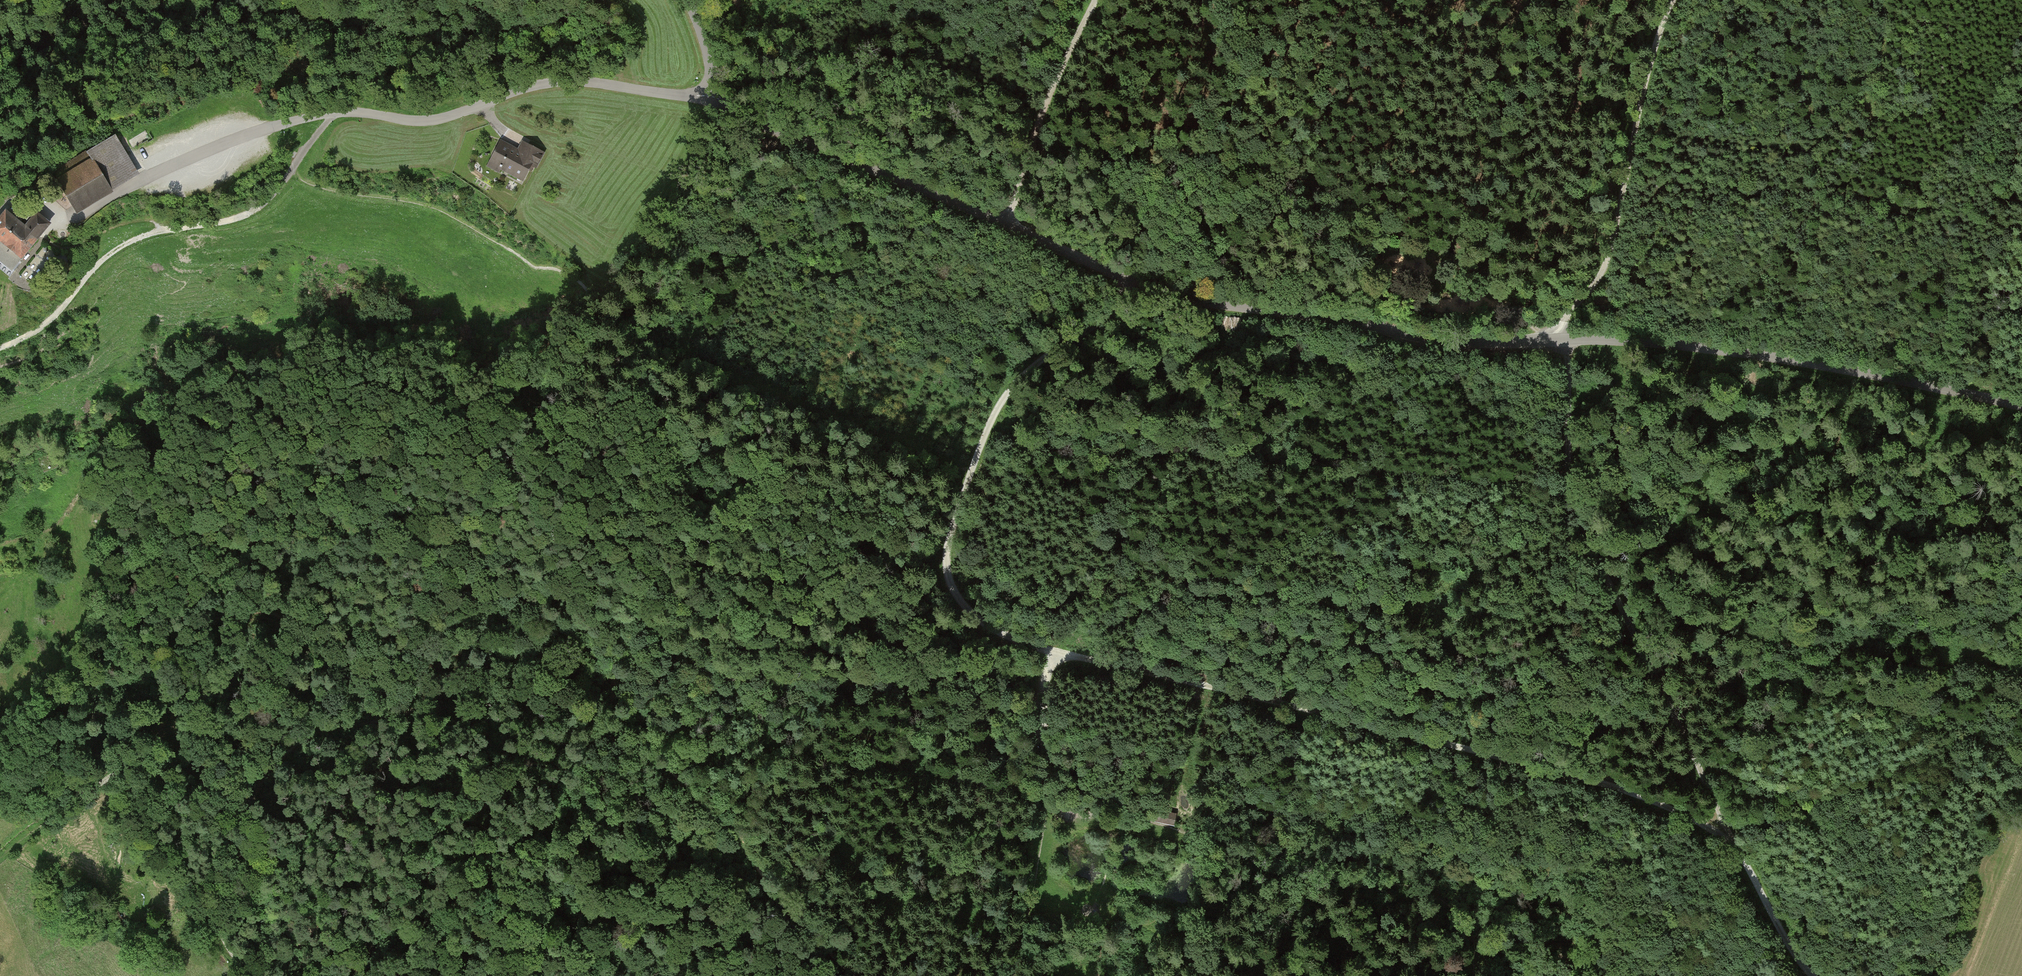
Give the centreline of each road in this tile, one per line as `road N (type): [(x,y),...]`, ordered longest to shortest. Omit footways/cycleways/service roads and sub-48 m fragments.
road 1 (track): [(1146,289),(1044,358),(1001,404),(947,544),(946,582),(959,601),(1006,634),(1055,651),(1588,778),(1685,813),(1738,850),(1791,948),(1816,975)]
road 2 (unclassified): [(2021,408),(1694,346),(1467,340),(1172,297),(710,102)]
road 3 (track): [(1033,145),(1179,151),(1340,194),(1493,290),(1547,342)]
road 4 (track): [(1569,341),(1575,516),(1631,610),(1738,850)]
road 5 (track): [(257,975),(183,860),(180,772),(164,756),(132,759),(0,856)]
road 6 (track): [(0,348),(59,313),(111,253),(256,211),(333,114)]
road 7 (residential): [(710,102),(575,81),(528,86),(428,121),(333,114)]
road 8 (track): [(1051,664),(808,674),(672,647)]
road 9 (track): [(1674,0),(1647,80),(1609,266),(1547,342)]
road 10 (track): [(672,647),(620,586),(521,554),(403,484)]
road 11 (track): [(1098,0),(1007,224)]
road 12 (track): [(183,860),(200,819),(227,814),(241,822),(222,928)]
road 13 (track): [(1055,651),(1047,790)]

